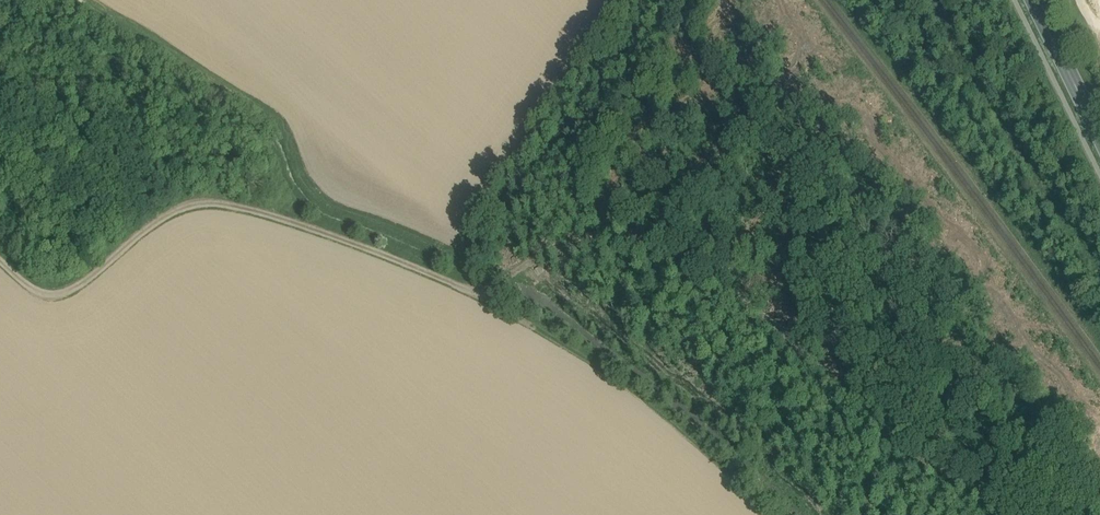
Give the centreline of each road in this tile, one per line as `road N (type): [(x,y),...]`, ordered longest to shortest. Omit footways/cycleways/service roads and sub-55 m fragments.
road 1 (primary): [(1033,0),(1099,141)]

